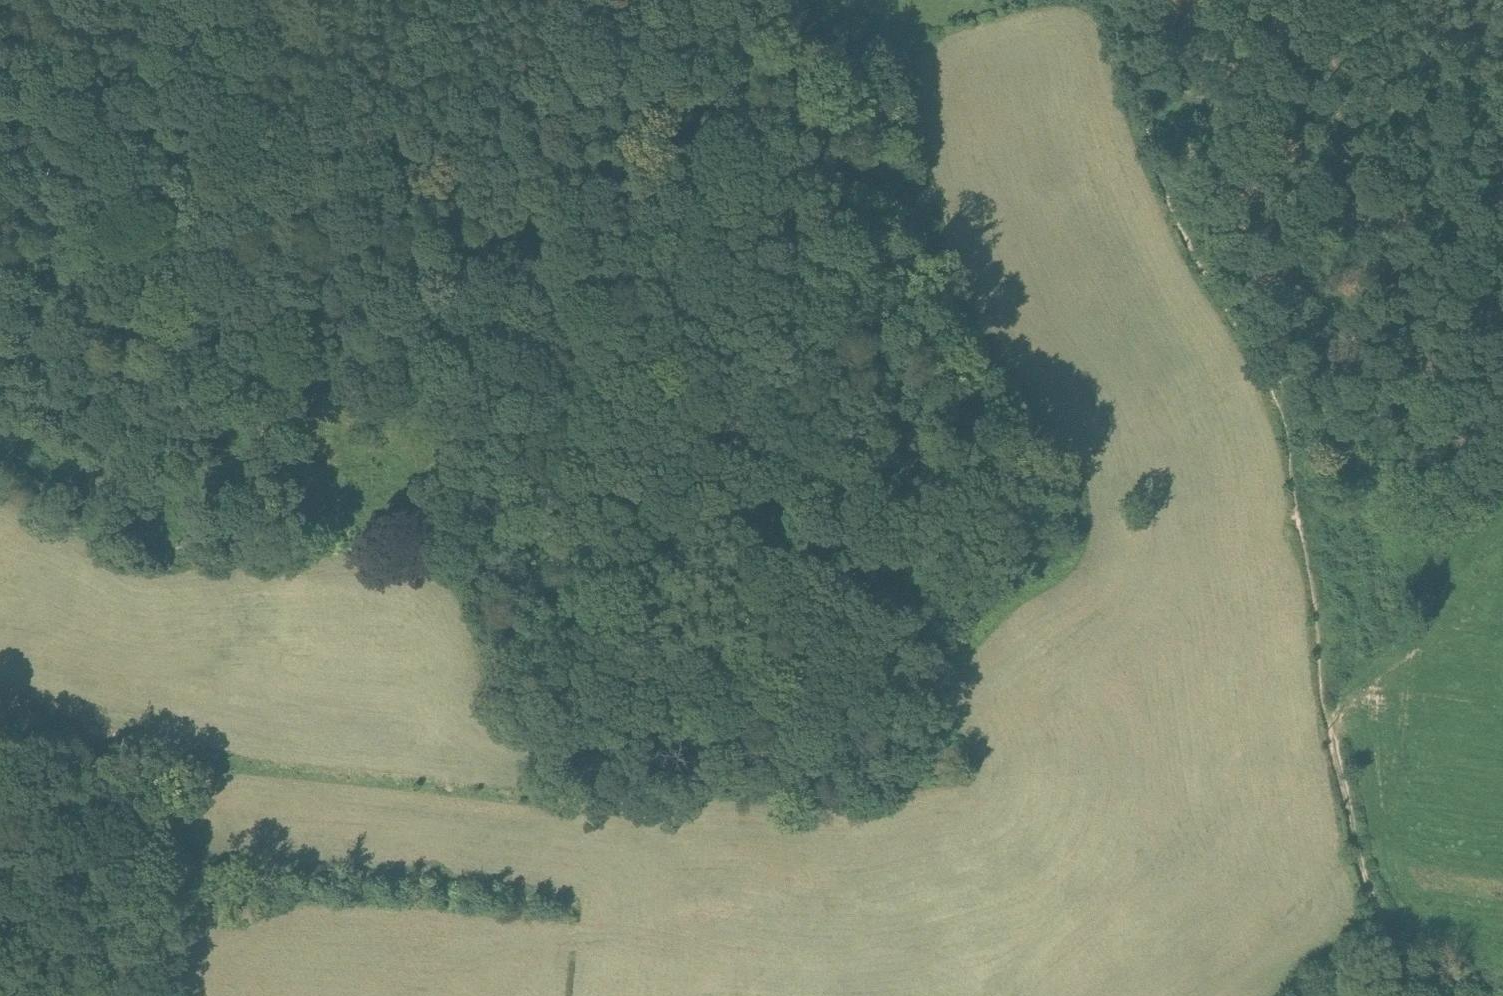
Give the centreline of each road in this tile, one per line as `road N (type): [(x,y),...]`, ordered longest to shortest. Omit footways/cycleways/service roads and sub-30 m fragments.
road 1 (track): [(1416,995),(1369,881),(1325,709),(1308,530)]

